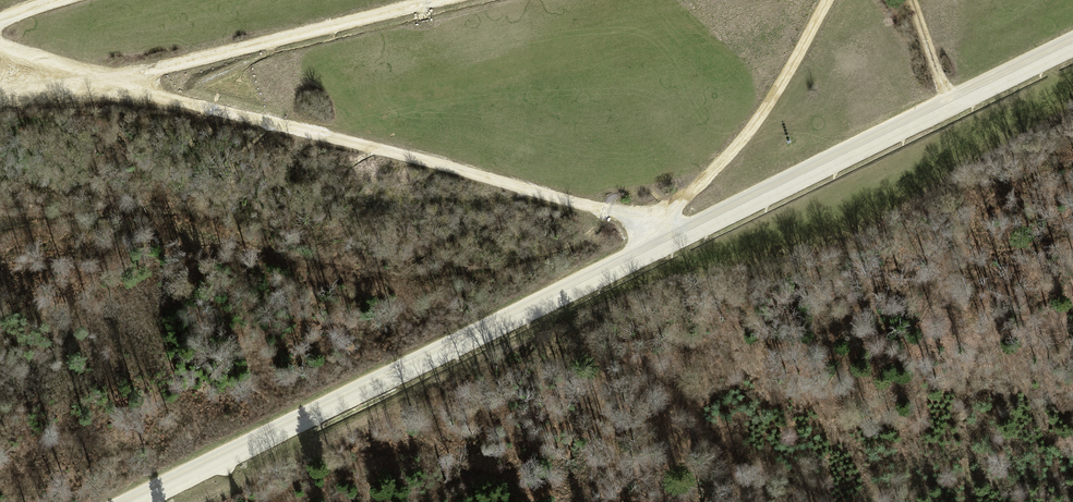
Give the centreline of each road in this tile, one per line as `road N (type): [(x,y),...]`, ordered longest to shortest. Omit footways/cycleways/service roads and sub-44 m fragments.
road 1 (track): [(676,238),(614,213),(167,99),(0,46)]
road 2 (track): [(120,83),(440,0)]
road 3 (track): [(656,230),(739,144),(828,0)]

